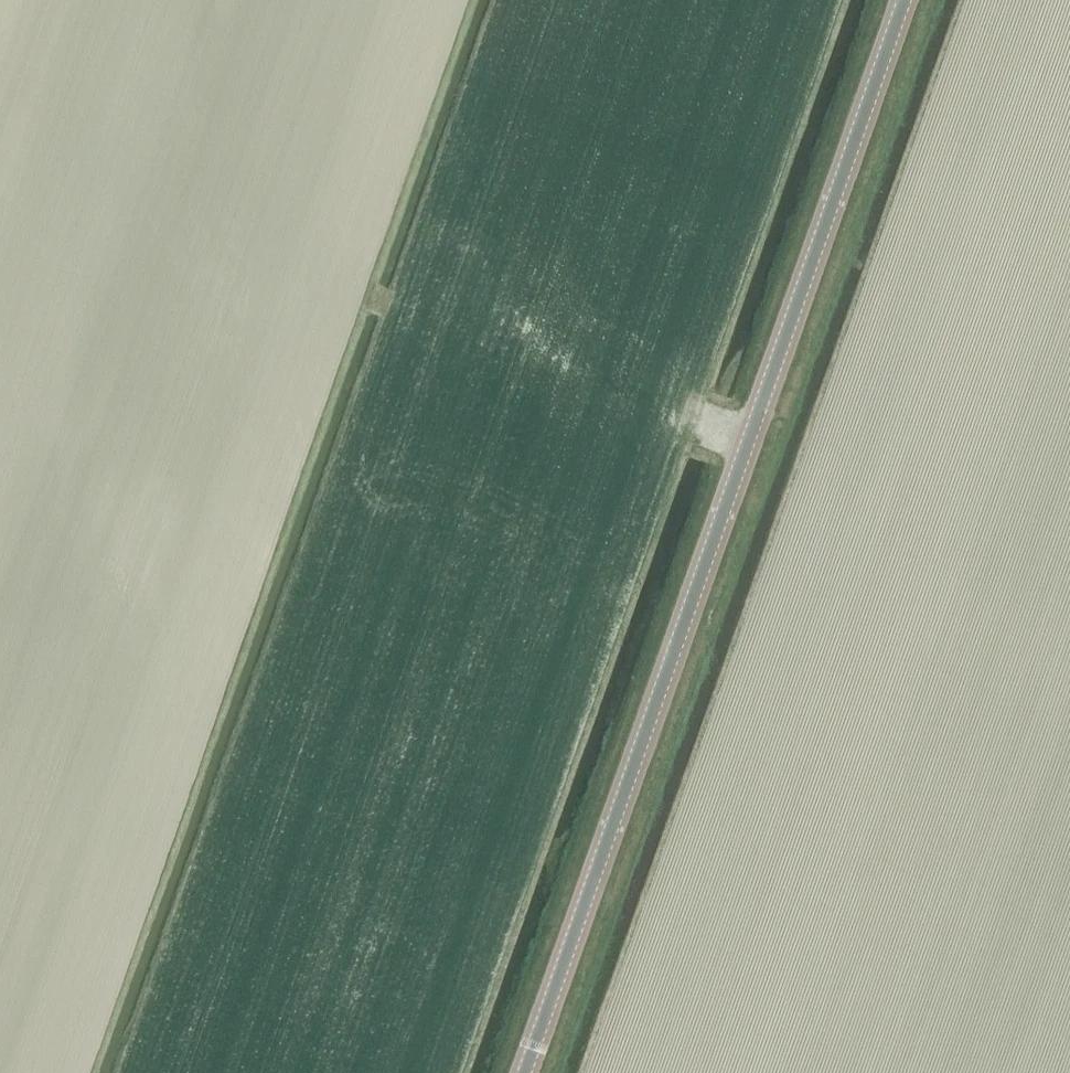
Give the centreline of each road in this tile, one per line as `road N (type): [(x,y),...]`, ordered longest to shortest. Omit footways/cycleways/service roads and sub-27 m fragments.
road 1 (tertiary): [(525,1072),(905,0)]

